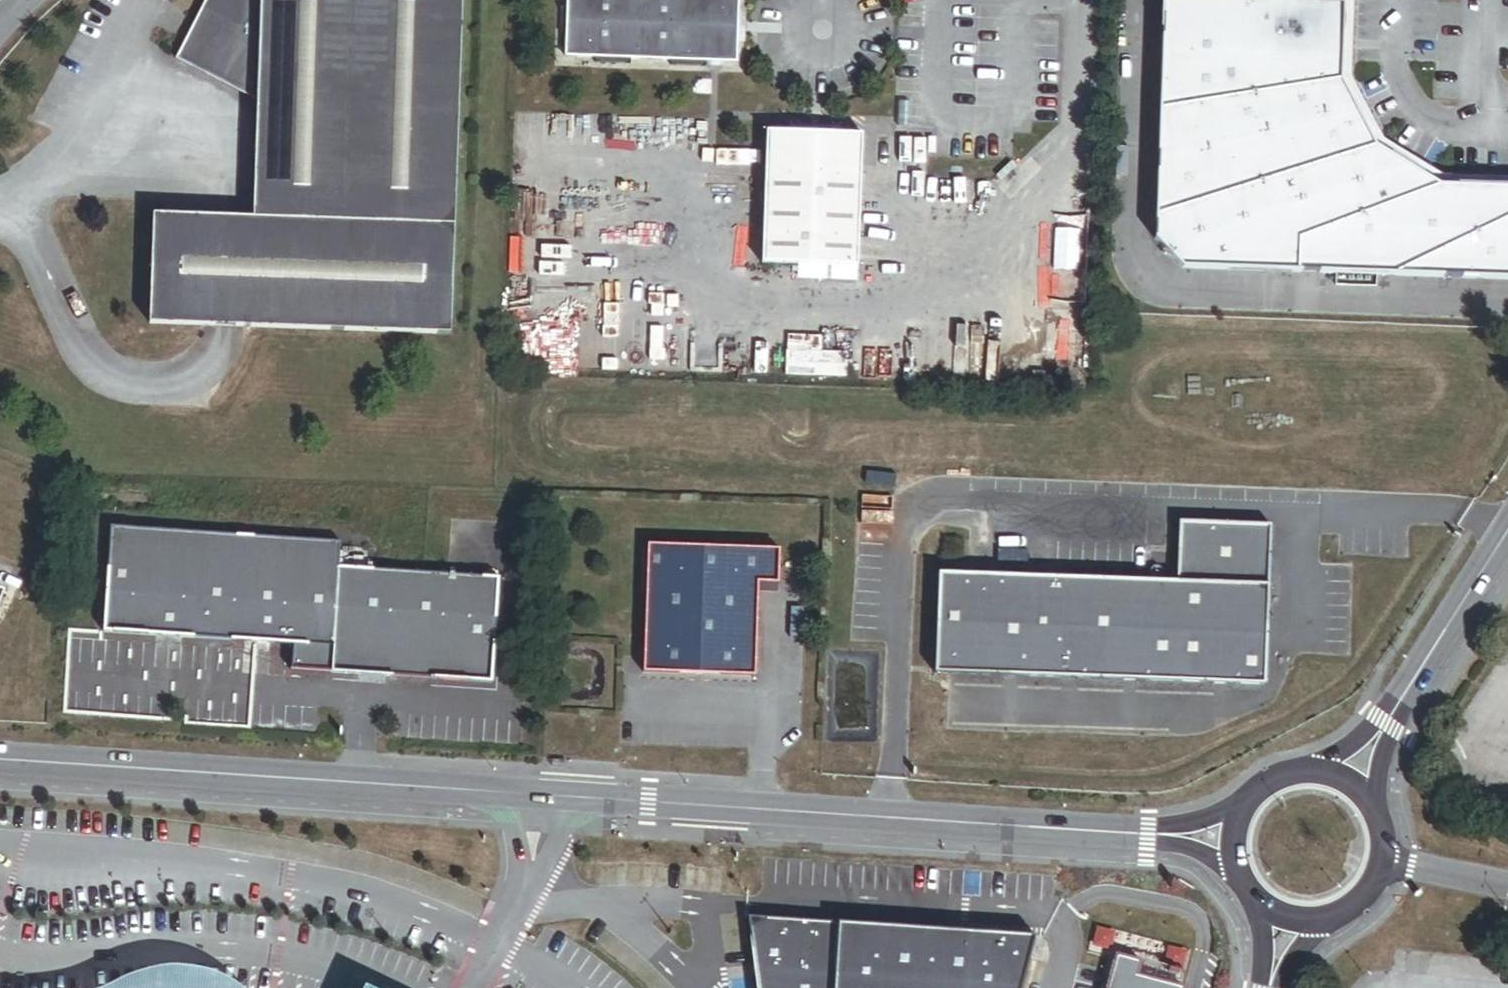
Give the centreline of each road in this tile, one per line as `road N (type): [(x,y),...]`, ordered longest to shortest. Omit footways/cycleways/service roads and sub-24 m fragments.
road 1 (tertiary): [(1182,836),(0,761)]
road 2 (unclassified): [(1507,529),(1374,742)]
road 3 (tertiary): [(1324,920),(1375,884),(1383,844),(1372,810)]

